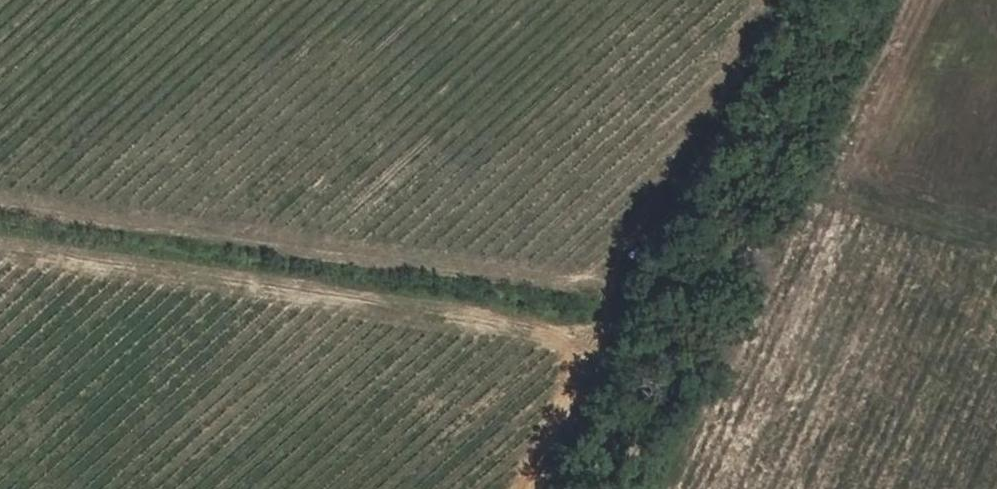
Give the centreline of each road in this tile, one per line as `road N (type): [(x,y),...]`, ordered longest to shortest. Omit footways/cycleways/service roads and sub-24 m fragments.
road 1 (track): [(781,0),(636,292),(0,196)]
road 2 (track): [(0,242),(592,338),(528,488)]

